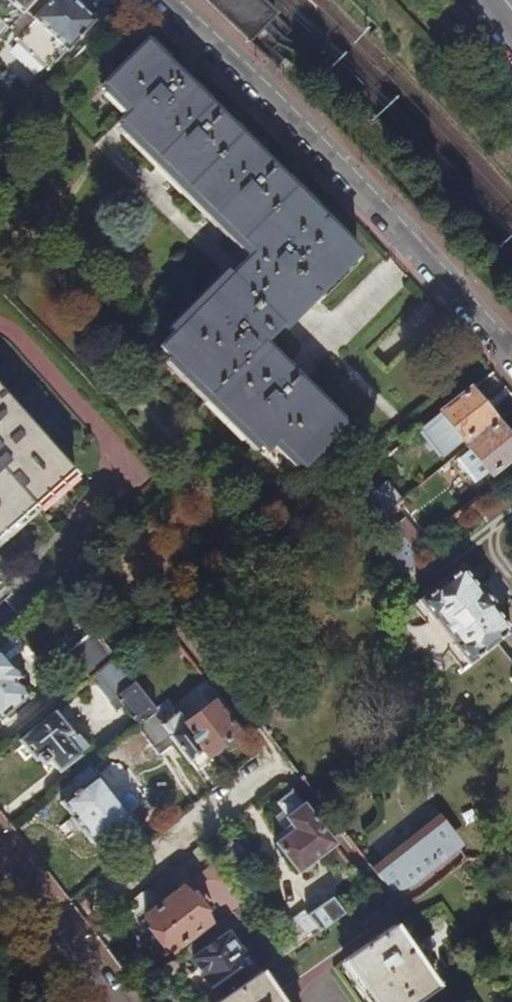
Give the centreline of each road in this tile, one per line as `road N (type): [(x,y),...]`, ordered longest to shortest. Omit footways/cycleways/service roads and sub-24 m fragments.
road 1 (residential): [(53,921),(278,760),(193,645),(185,625),(190,604),(506,349)]
road 2 (residential): [(506,349),(390,221),(162,0)]

